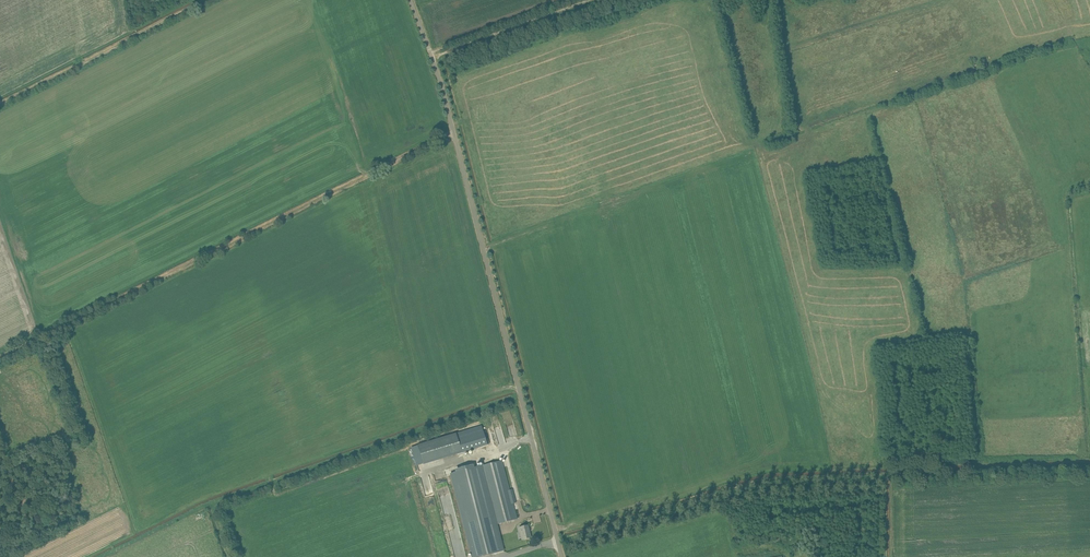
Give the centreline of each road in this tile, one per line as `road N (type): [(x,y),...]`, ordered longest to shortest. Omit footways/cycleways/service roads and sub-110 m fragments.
road 1 (unclassified): [(562,556),(439,76),(409,0)]
road 2 (track): [(454,133),(0,358)]
road 3 (track): [(207,0),(0,105)]

